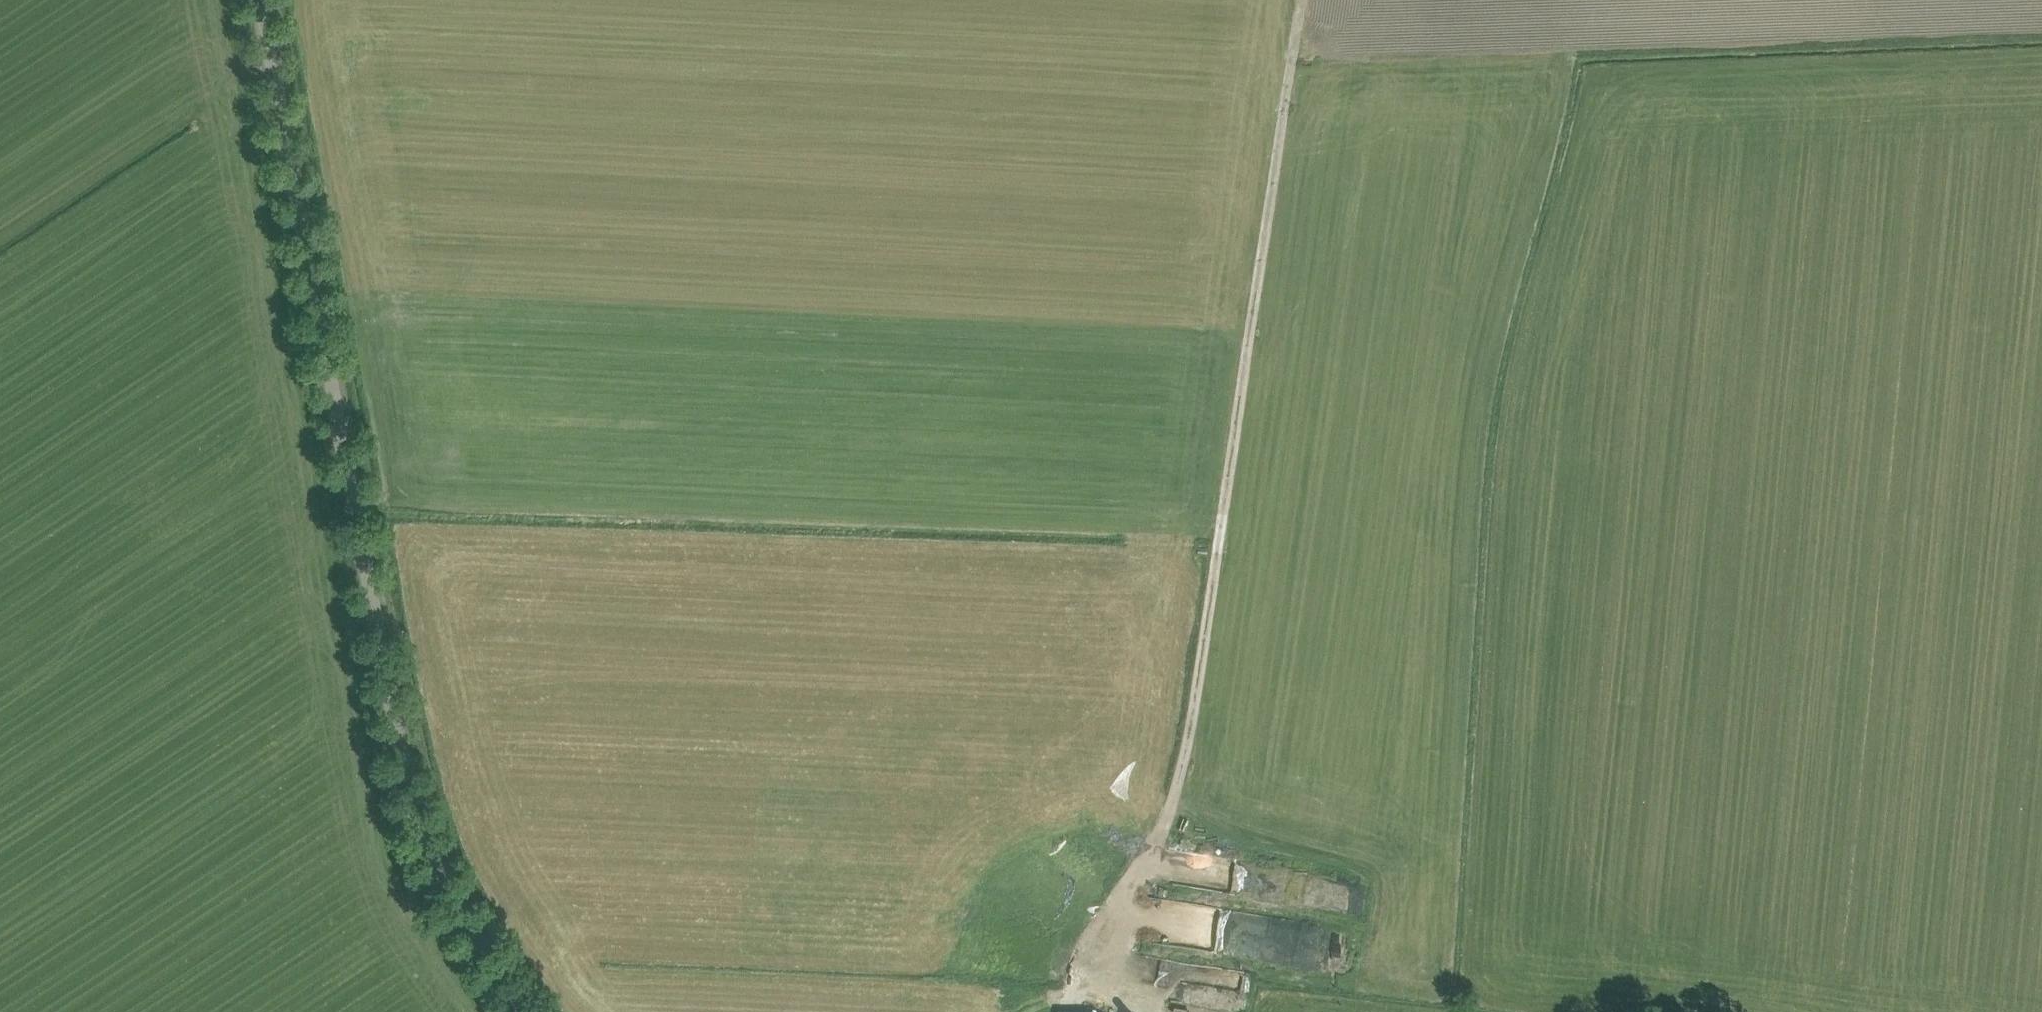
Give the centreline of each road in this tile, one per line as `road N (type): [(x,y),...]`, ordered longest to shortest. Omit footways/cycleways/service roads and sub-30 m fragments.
road 1 (track): [(1300,0),(1177,807),(1097,954),(1106,980),(1152,1011)]
road 2 (unclassified): [(539,1011),(467,908),(427,832),(411,777),(257,0)]

